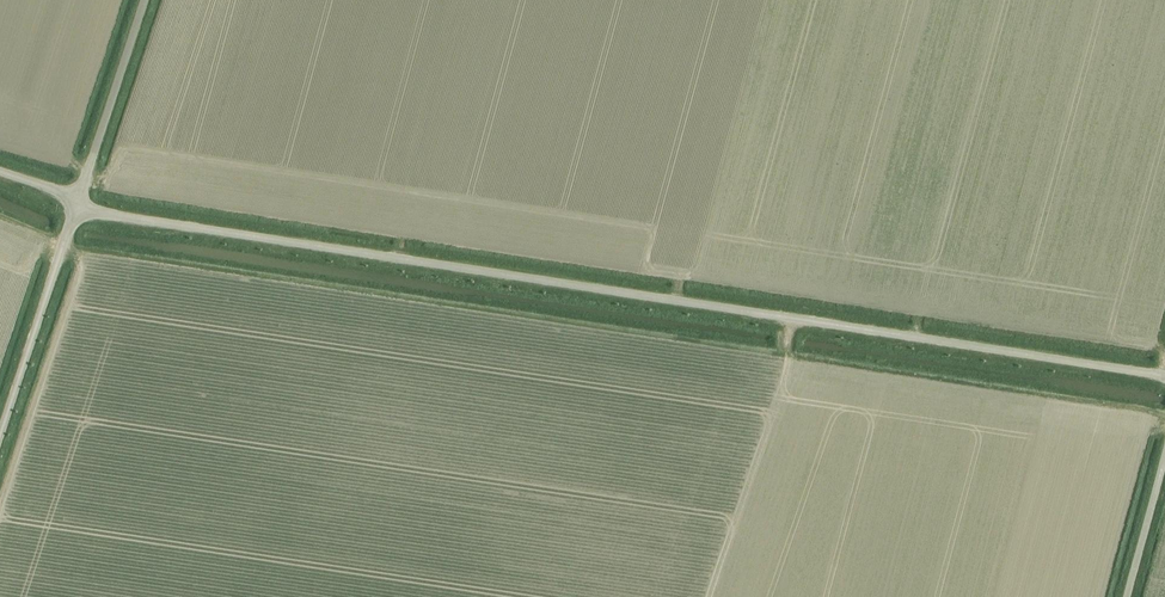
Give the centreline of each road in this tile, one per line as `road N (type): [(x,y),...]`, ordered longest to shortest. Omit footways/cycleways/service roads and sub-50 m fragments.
road 1 (unclassified): [(1164,379),(103,214),(79,203)]
road 2 (unclassified): [(0,435),(79,203)]
road 3 (unclassified): [(79,203),(145,0)]
road 4 (unclassified): [(1127,596),(1164,453)]

